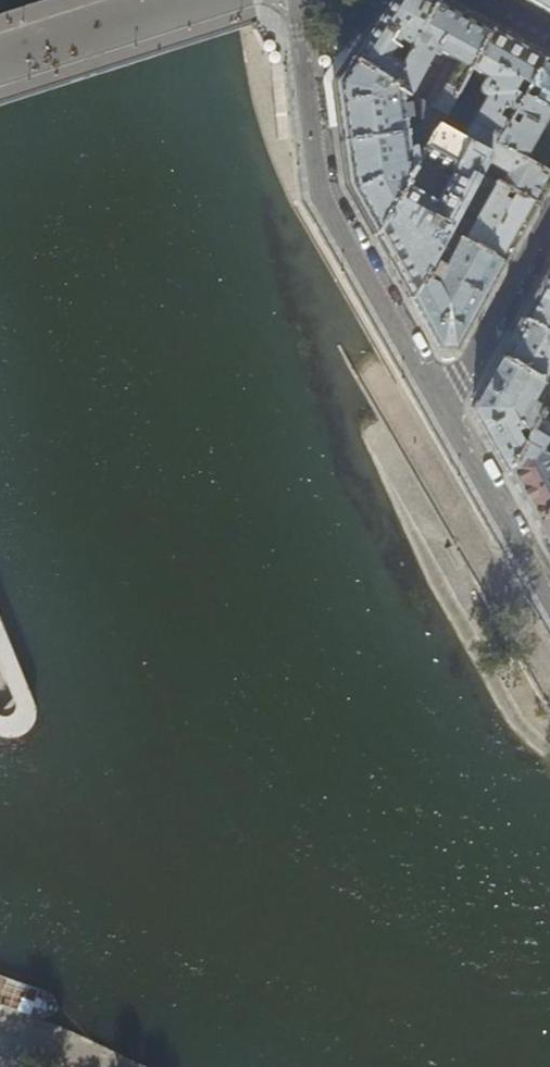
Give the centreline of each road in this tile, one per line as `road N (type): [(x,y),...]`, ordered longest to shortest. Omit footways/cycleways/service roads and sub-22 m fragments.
road 1 (residential): [(294,0),(321,195),(438,398)]
road 2 (residential): [(438,398),(549,590)]
road 3 (residential): [(549,222),(461,381),(438,398)]

